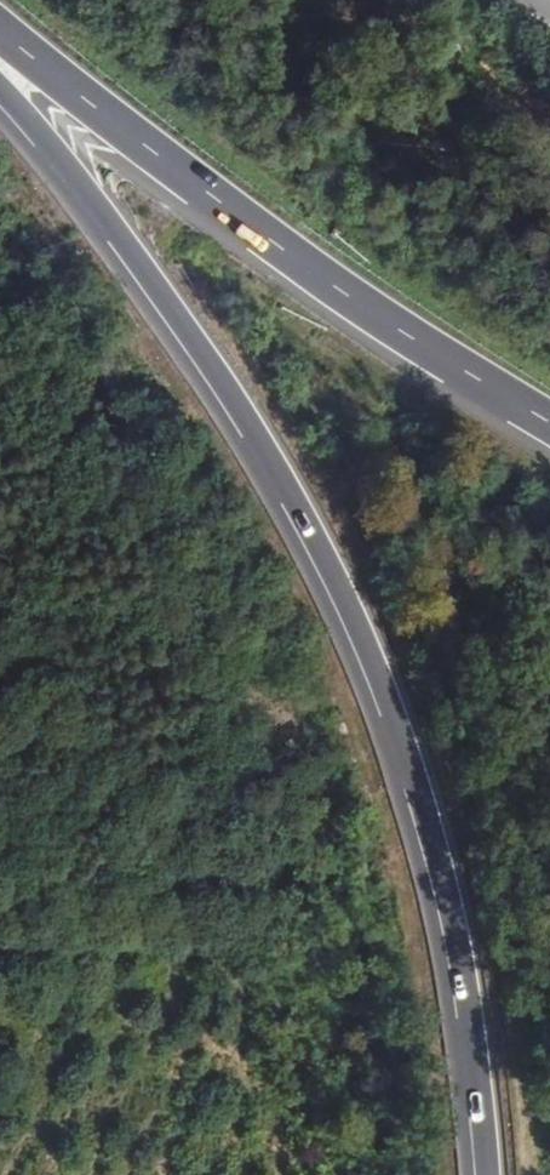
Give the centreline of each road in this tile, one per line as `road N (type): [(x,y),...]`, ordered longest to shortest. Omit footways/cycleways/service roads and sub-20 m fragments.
road 1 (motorway): [(0,70),(261,449),(346,607),(404,753),(451,920),(486,1174)]
road 2 (motorway): [(0,38),(291,257),(549,424)]

